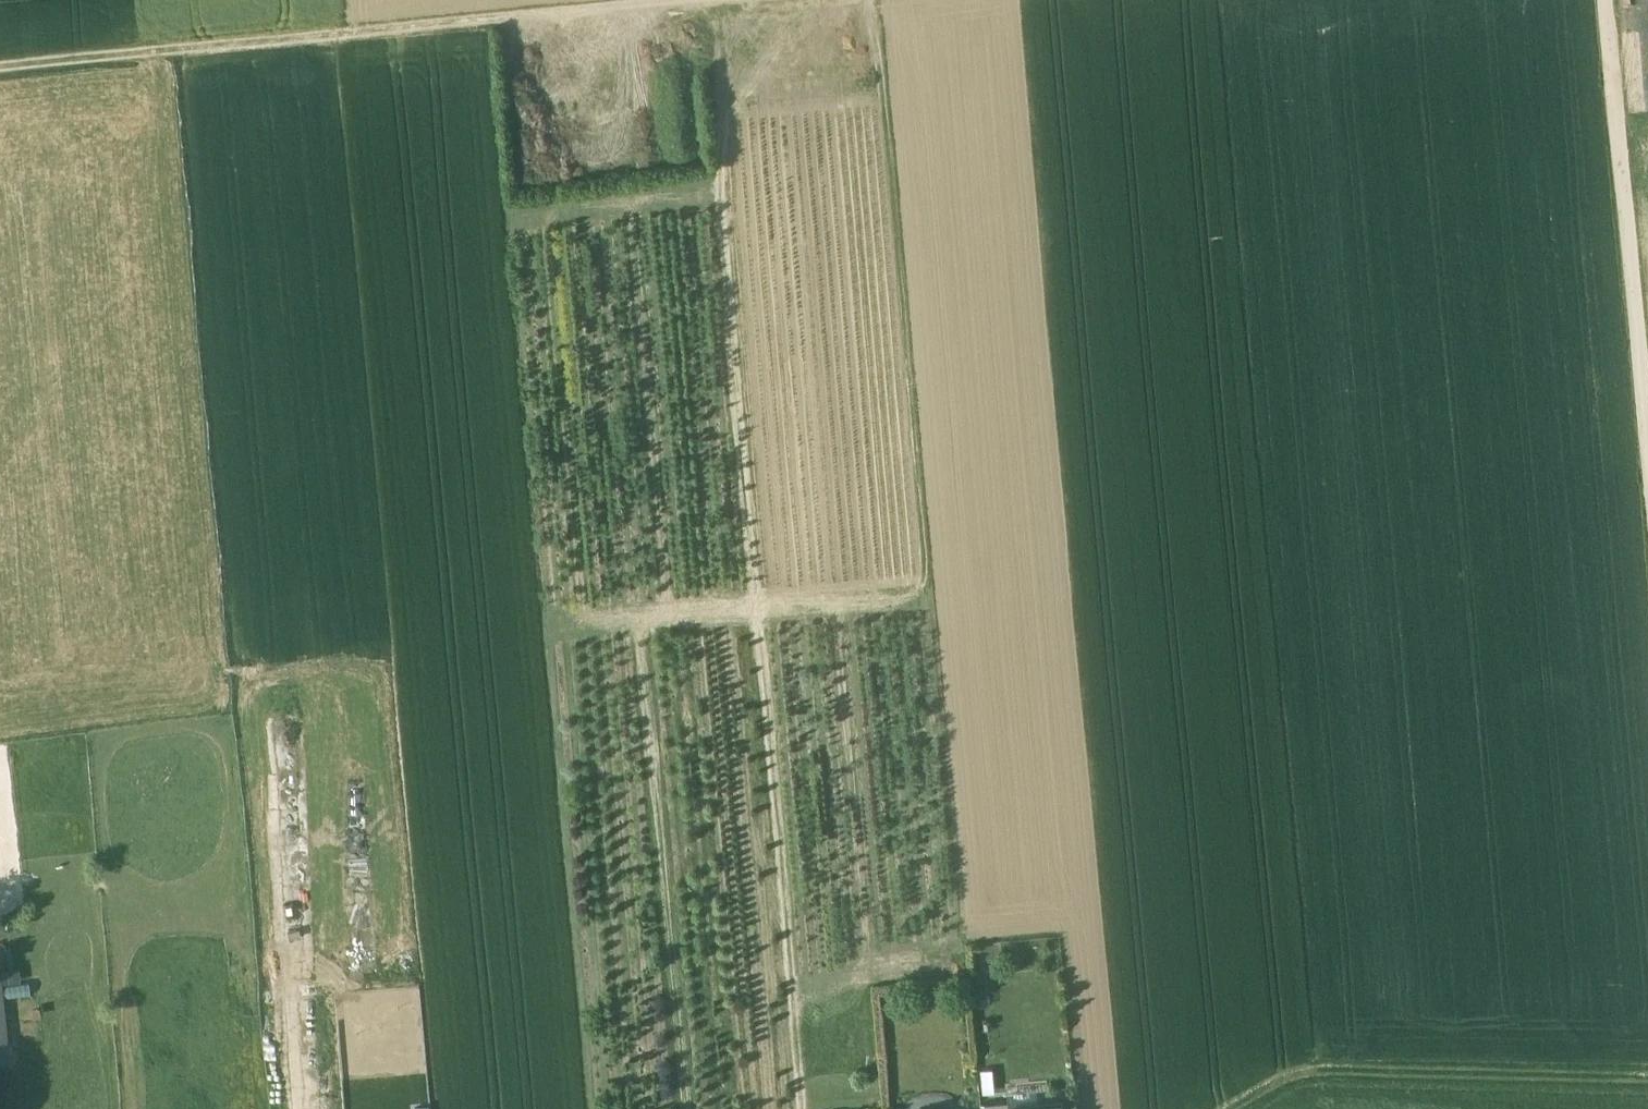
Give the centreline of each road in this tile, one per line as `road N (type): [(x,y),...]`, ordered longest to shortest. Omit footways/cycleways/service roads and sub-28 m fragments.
road 1 (track): [(738,0),(0,67)]
road 2 (track): [(1647,437),(1607,0)]
road 3 (track): [(1647,1082),(1296,1072),(1240,1108)]

